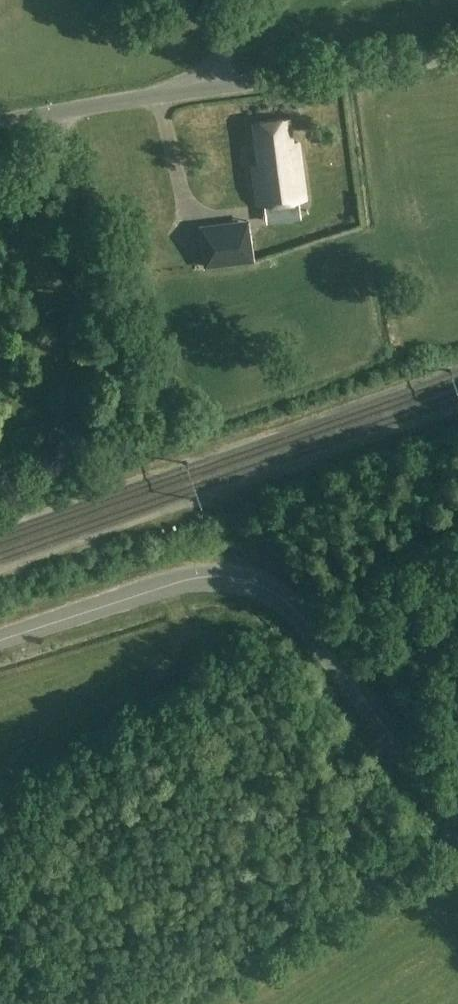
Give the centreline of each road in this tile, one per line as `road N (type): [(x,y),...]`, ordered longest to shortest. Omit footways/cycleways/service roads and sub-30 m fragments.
road 1 (unclassified): [(457,830),(312,630),(291,605),(246,581)]
road 2 (unclassified): [(0,642),(196,577),(246,581)]
road 3 (unclassified): [(212,88),(457,56)]
road 4 (unclassified): [(0,120),(212,88)]

